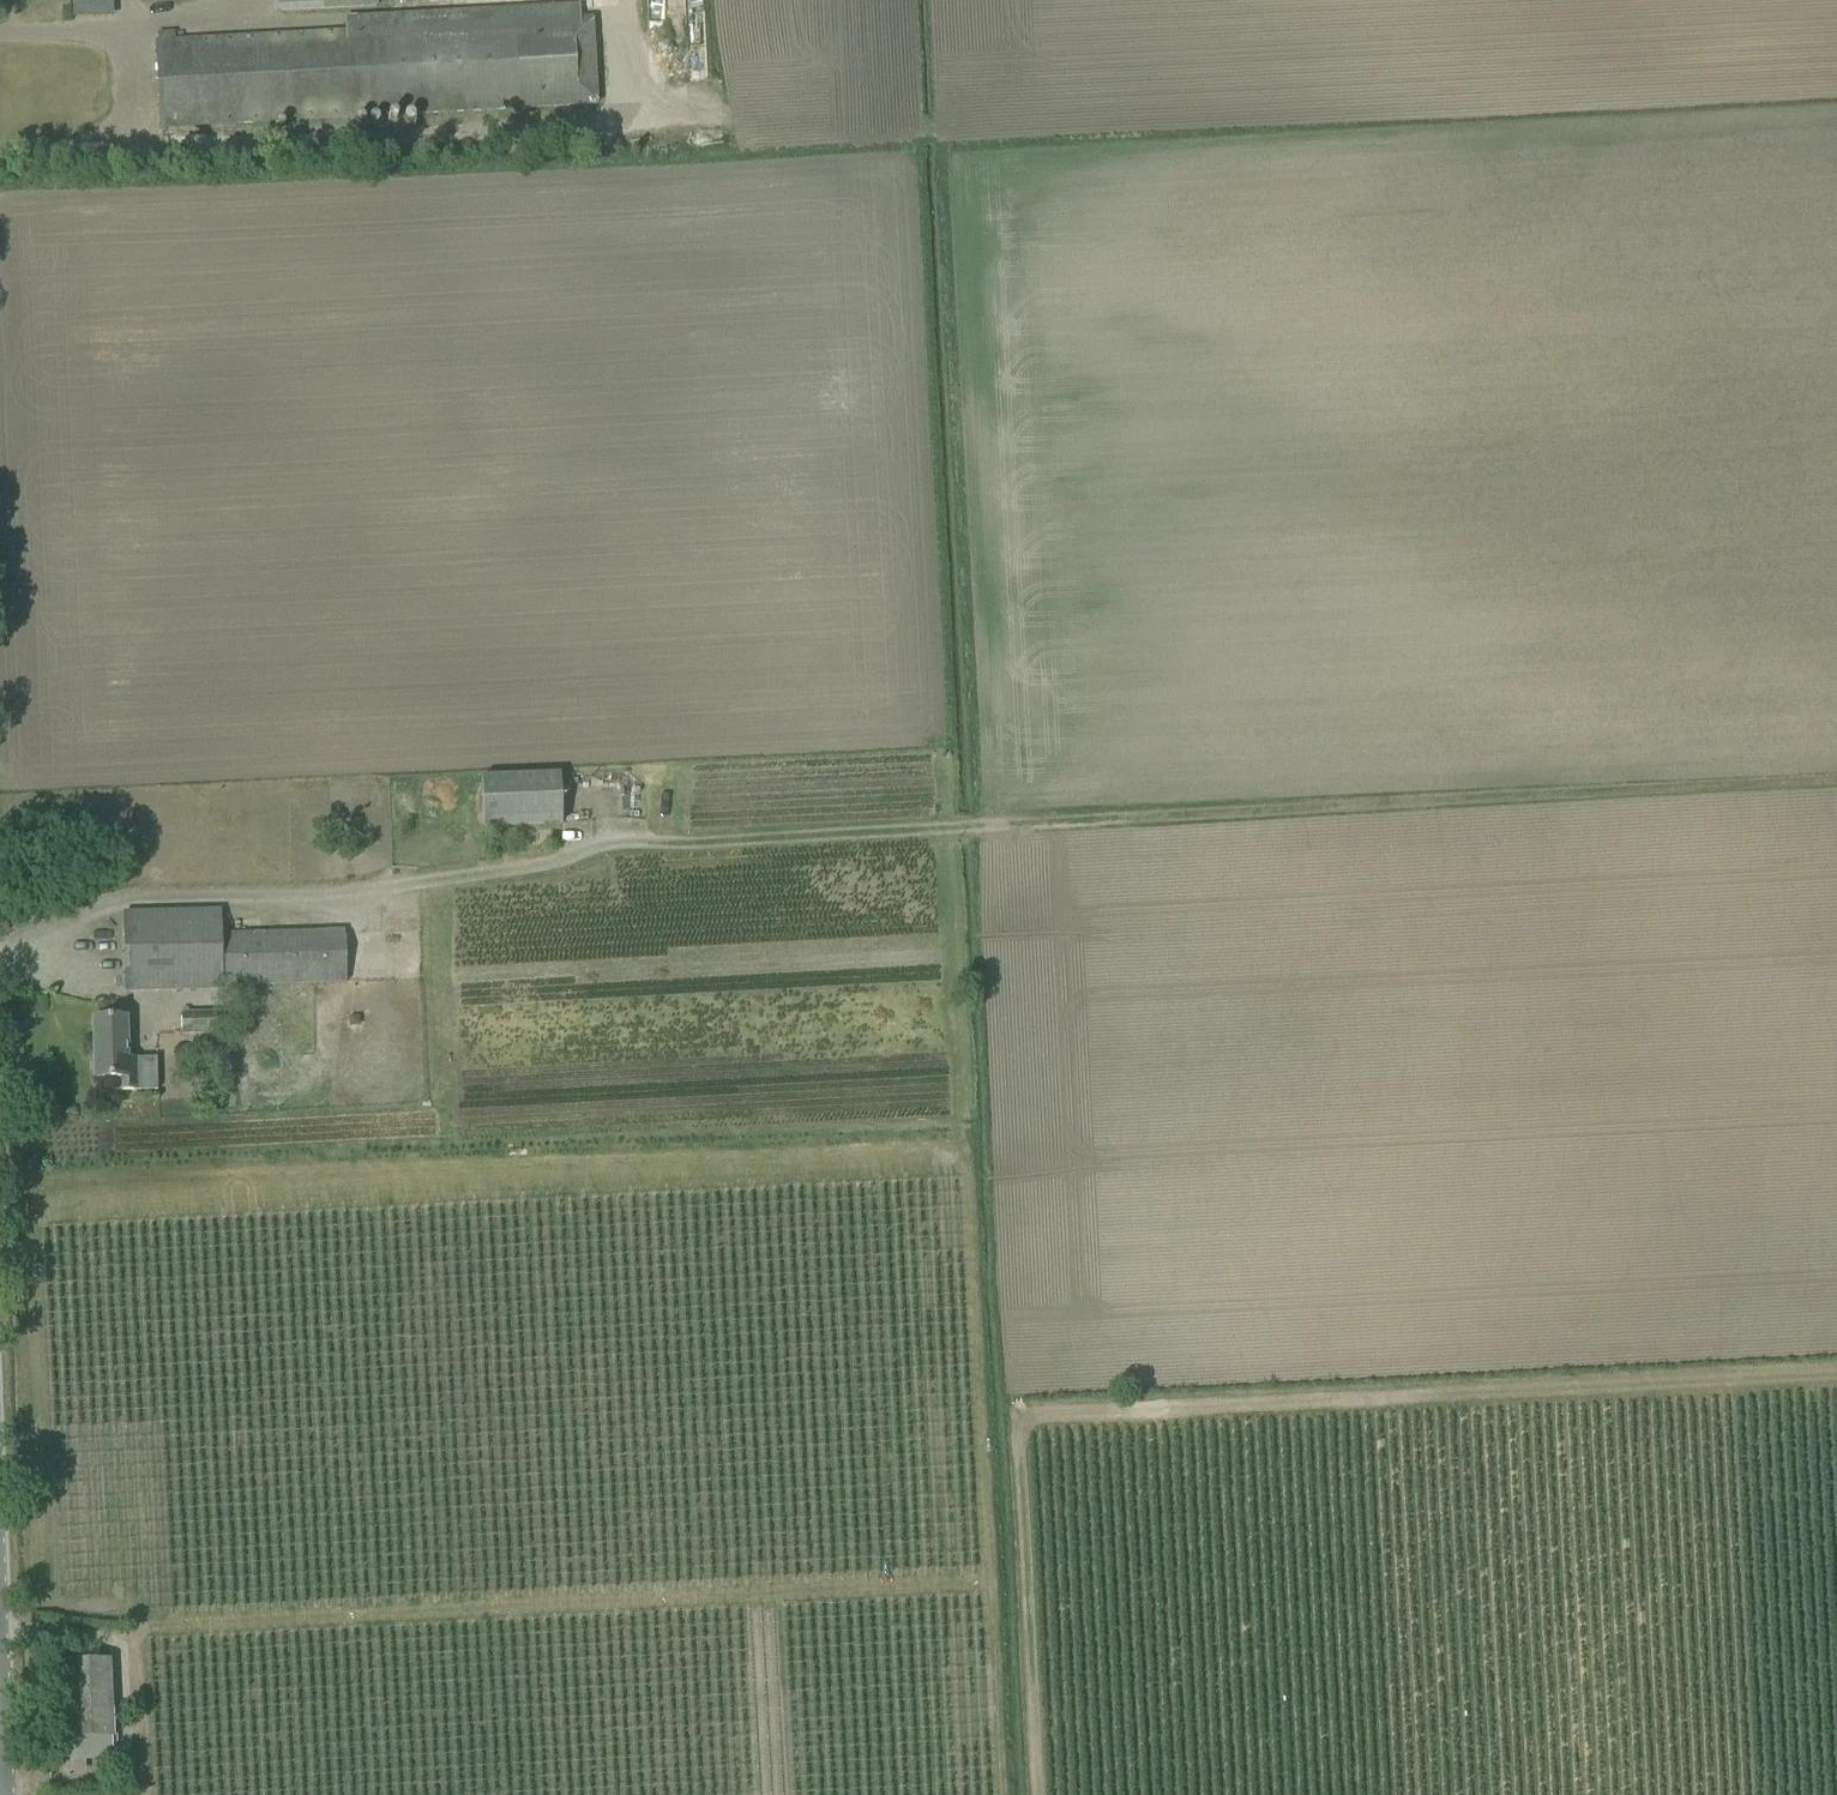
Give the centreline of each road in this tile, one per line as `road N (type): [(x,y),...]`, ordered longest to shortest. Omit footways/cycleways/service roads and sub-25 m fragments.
road 1 (unclassified): [(5,1794),(0,1668)]

